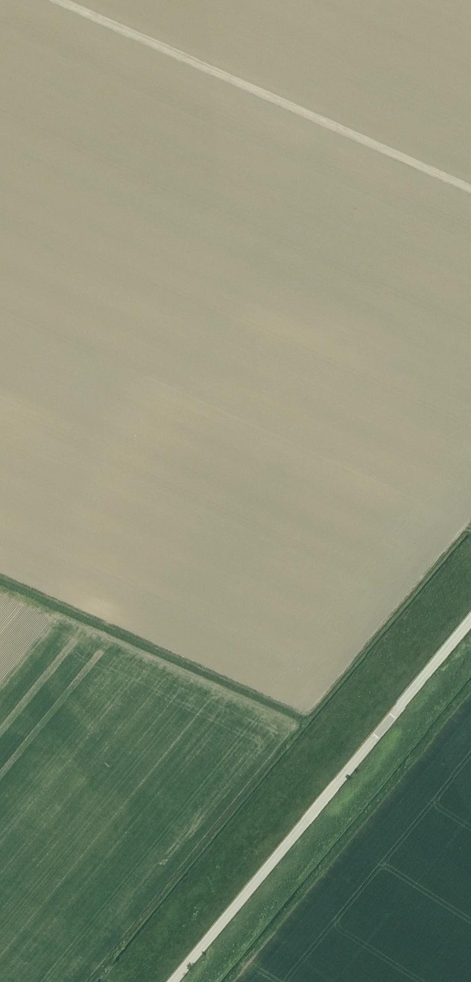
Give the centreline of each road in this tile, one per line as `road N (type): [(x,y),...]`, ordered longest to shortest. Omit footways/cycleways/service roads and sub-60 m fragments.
road 1 (unclassified): [(172,981),(470,620)]

